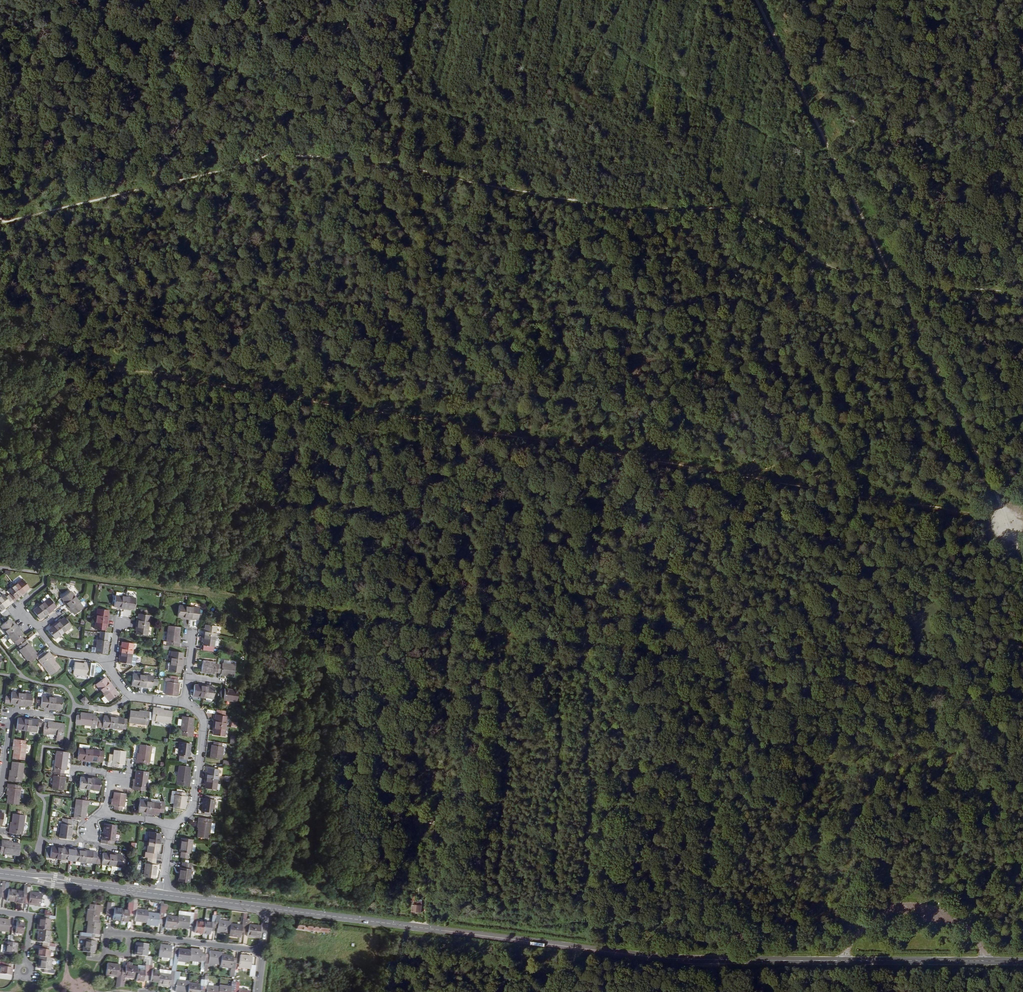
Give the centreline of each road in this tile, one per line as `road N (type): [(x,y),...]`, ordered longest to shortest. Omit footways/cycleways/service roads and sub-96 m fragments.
road 1 (track): [(0,347),(1022,528)]
road 2 (primary): [(1022,962),(676,958),(268,908)]
road 3 (track): [(759,0),(997,484),(1022,576)]
road 4 (track): [(898,286),(818,261),(737,207),(618,209),(395,162)]
road 5 (track): [(395,162),(275,151),(2,222)]
road 6 (track): [(50,355),(3,225)]
road 7 (residential): [(172,824),(194,803),(204,725),(185,703)]
road 8 (residential): [(263,951),(130,934)]
road 9 (residential): [(0,792),(11,714),(52,716)]

